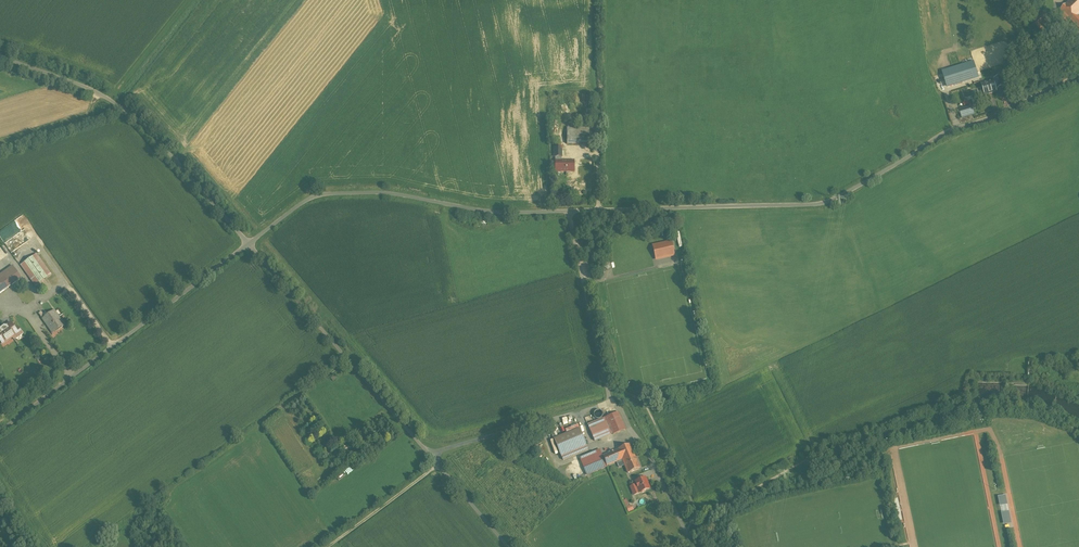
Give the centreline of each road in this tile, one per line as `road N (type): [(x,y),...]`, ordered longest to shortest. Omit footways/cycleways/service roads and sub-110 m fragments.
road 1 (track): [(607,388),(648,409),(691,498),(692,518),(804,461),(983,412),(1033,411),(1078,433)]
road 2 (unclassified): [(1078,77),(949,132),(817,205),(570,211)]
road 3 (unclassified): [(248,245),(507,546)]
road 4 (unclassified): [(570,211),(487,212),(391,194),(327,194),(248,245)]
road 5 (unclassified): [(0,57),(121,109),(248,245)]
road 6 (unclassified): [(248,245),(0,432)]
road 7 (unclassified): [(570,211),(607,388)]
road 8 (track): [(597,157),(595,0)]
road 9 (track): [(328,546),(438,465)]

